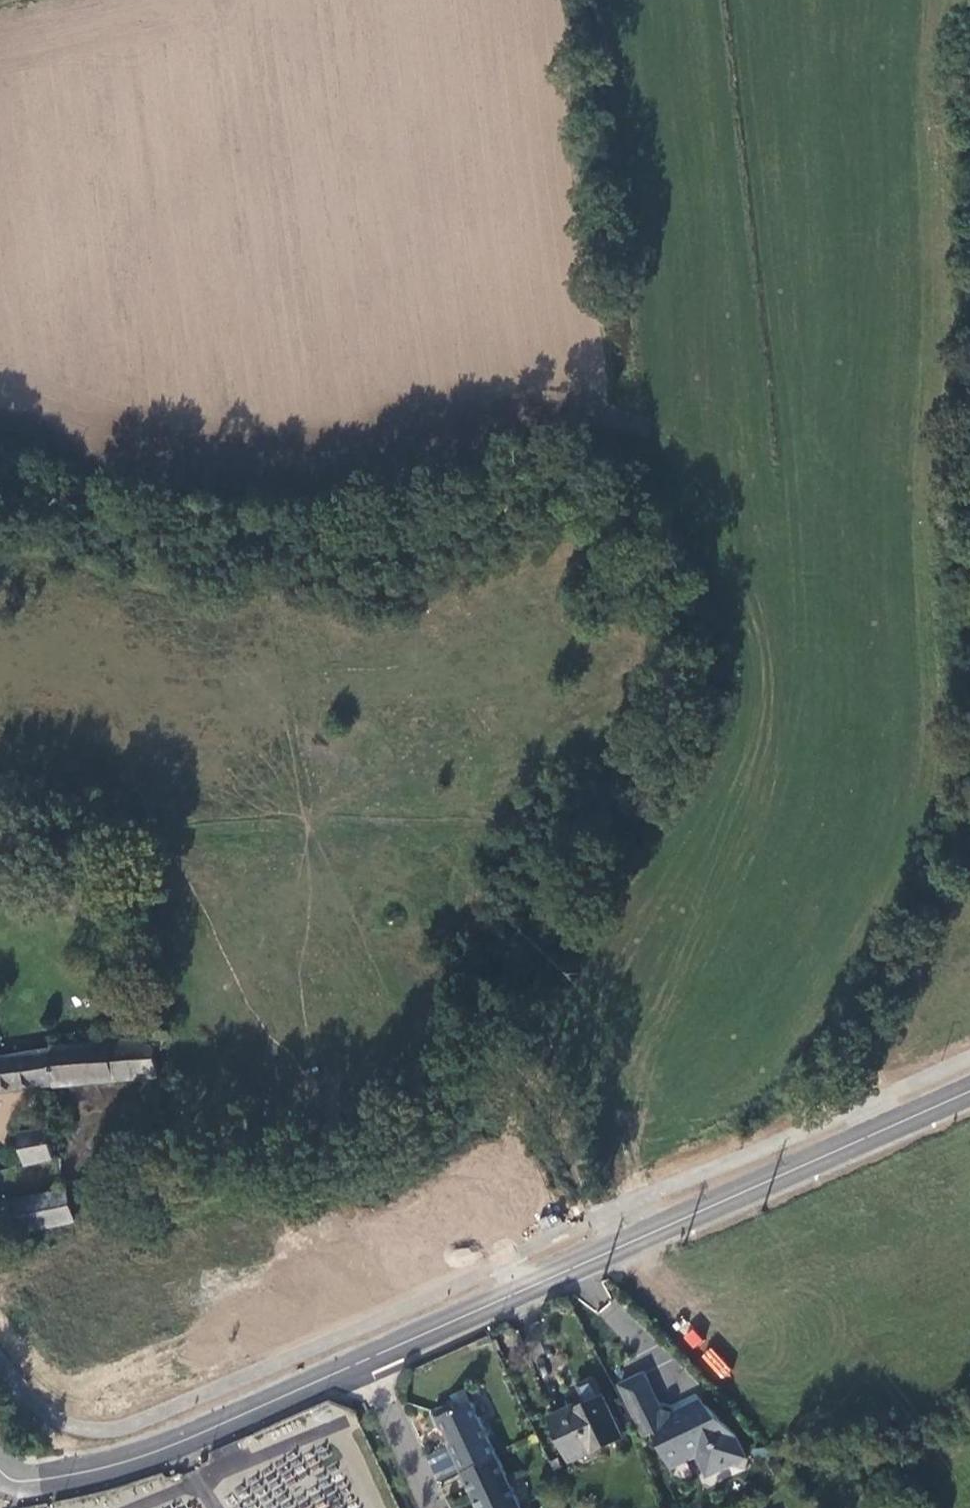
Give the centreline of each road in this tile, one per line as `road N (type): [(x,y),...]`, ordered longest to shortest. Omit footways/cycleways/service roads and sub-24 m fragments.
road 1 (secondary): [(376,1354),(969,1089)]
road 2 (secondary): [(0,1465),(52,1485),(87,1478),(376,1354)]
road 3 (residential): [(376,1354),(444,1507)]

